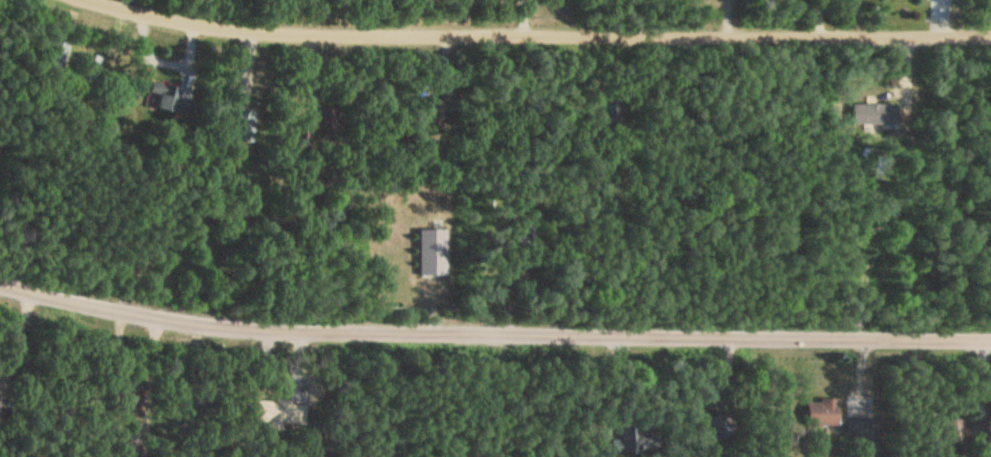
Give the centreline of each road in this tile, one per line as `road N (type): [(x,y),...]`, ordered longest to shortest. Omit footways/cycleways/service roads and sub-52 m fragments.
road 1 (residential): [(990,339),(408,333),(27,300),(0,289)]
road 2 (residential): [(990,40),(322,34),(97,0)]

